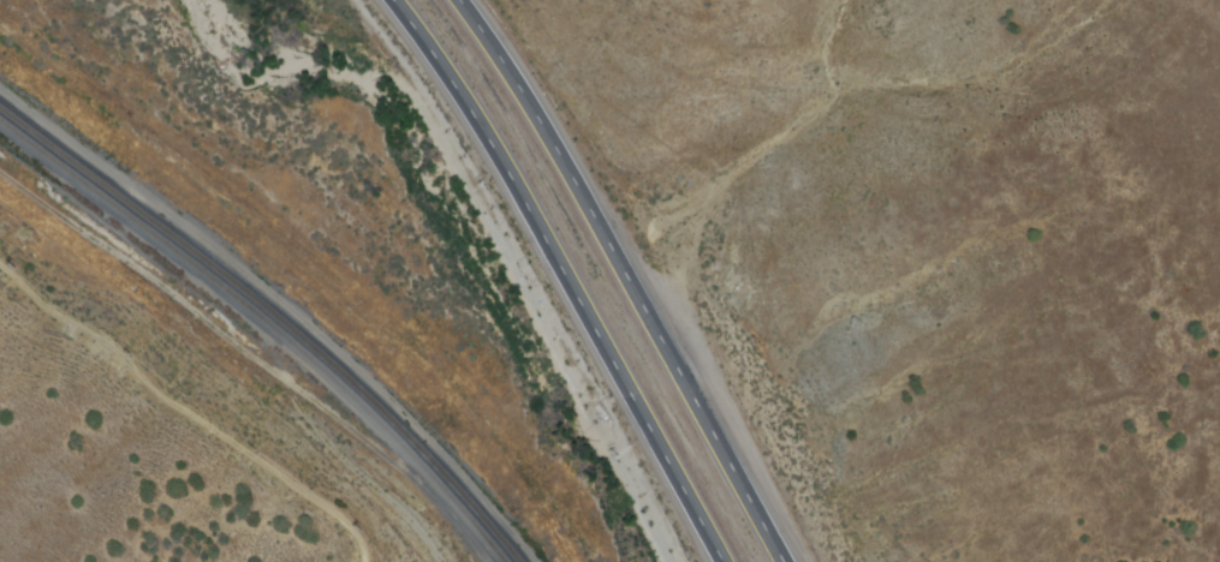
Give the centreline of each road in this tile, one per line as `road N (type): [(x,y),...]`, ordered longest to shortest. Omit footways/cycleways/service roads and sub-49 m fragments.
road 1 (motorway): [(392,0),(493,147),(724,561)]
road 2 (motorway): [(783,561),(548,133),(459,0)]
road 3 (residential): [(119,65),(14,0)]

